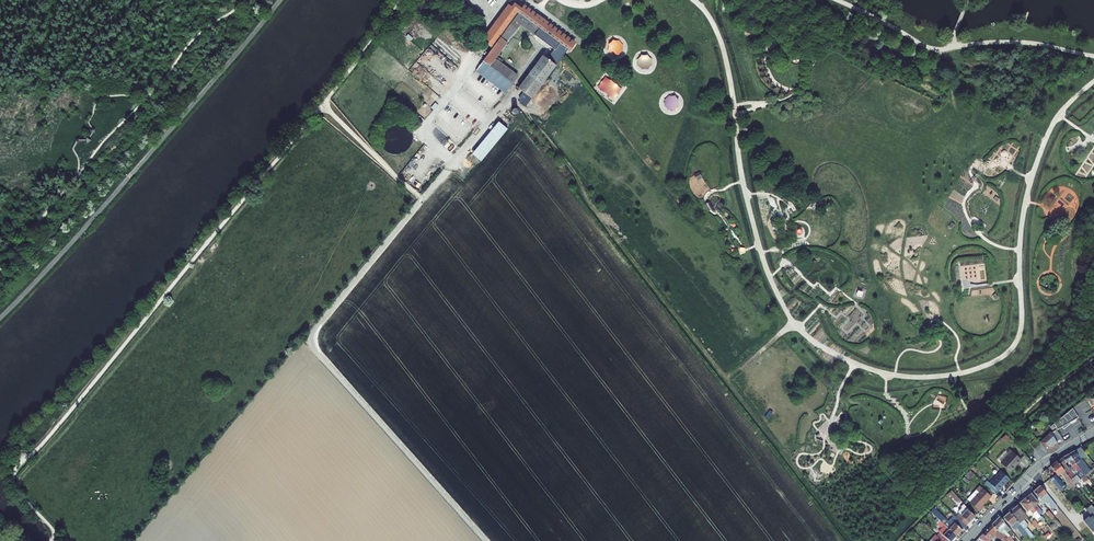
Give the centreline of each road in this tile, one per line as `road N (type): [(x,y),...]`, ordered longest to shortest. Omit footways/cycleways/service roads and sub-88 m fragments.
road 1 (residential): [(485,540),(312,343),(318,325),(423,199)]
road 2 (tertiary): [(1093,431),(1035,469),(967,540)]

